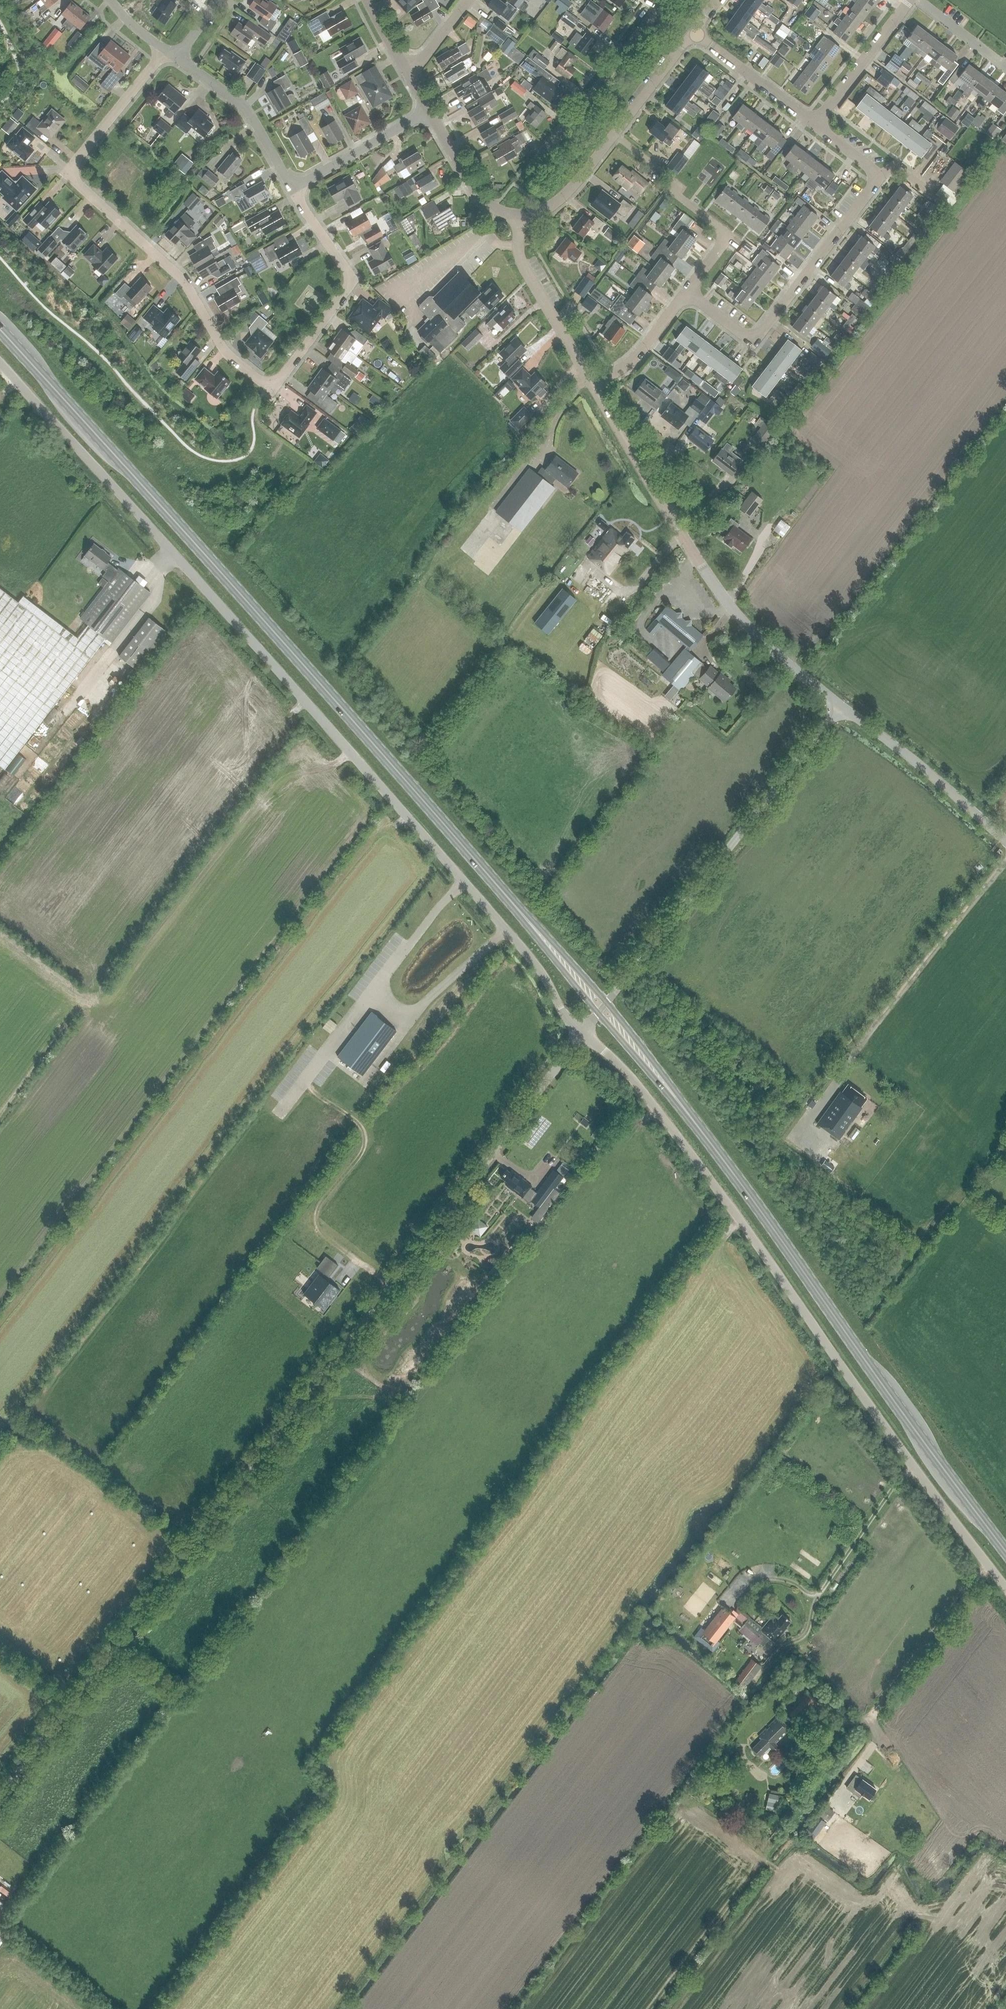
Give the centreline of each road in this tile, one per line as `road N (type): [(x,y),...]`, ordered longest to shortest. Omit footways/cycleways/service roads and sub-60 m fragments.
road 1 (unclassified): [(0,1802),(495,1160),(581,1034)]
road 2 (unclassified): [(581,1034),(538,968),(0,364)]
road 3 (primary): [(524,917),(0,330)]
road 4 (unclassified): [(1005,1592),(839,1379),(776,1271),(626,1071),(581,1034)]
road 5 (residential): [(294,189),(347,280),(272,385),(227,356),(178,275),(74,180),(77,158),(166,51)]
road 6 (primary): [(1005,1552),(675,1097)]
road 7 (unclassified): [(842,706),(726,601),(595,388)]
road 8 (unclassified): [(607,1004),(842,706)]
road 9 (track): [(1005,859),(831,1086)]
road 10 (residential): [(688,294),(738,333),(763,332),(882,176)]
road 11 (residential): [(688,294),(730,238),(615,134)]
road 12 (unclassified): [(1005,841),(842,706)]
road 13 (residential): [(538,167),(664,0)]
road 14 (unclassified): [(595,388),(521,262),(518,215)]
road 15 (residential): [(179,59),(246,109),(294,189)]
road 16 (residential): [(814,124),(912,0)]
road 17 (residential): [(294,189),(428,111)]
road 18 (residential): [(814,124),(692,33)]
road 19 (unclassified): [(518,215),(478,194),(428,111)]
road 20 (residential): [(595,388),(634,361),(688,294)]
road 21 (residential): [(518,215),(551,207),(615,134)]
road 22 (residential): [(615,134),(692,33)]
road 23 (primary): [(524,917),(598,1014)]
road 24 (primary): [(607,1004),(524,917)]

